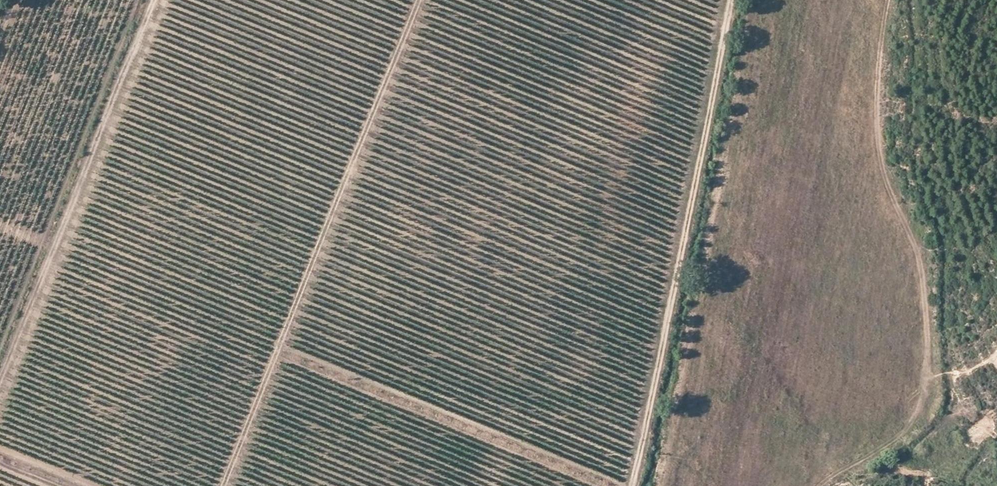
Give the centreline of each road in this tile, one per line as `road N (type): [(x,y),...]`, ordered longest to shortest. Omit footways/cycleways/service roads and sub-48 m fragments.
road 1 (track): [(633,485),(730,0)]
road 2 (track): [(888,0),(875,128),(923,268),(930,332),(925,371)]

